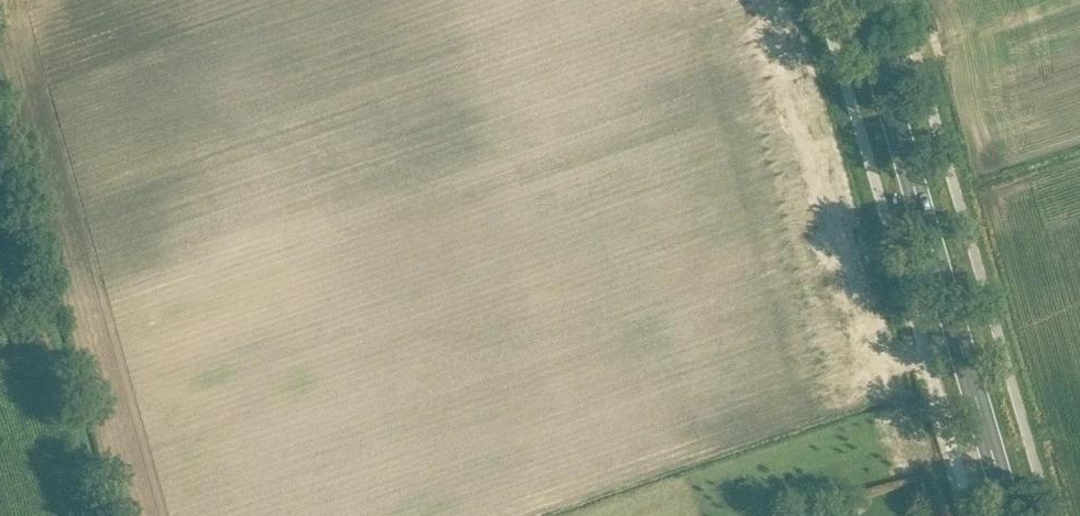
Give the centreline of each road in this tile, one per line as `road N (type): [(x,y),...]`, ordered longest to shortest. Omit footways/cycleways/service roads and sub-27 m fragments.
road 1 (secondary): [(1009,515),(857,0)]

